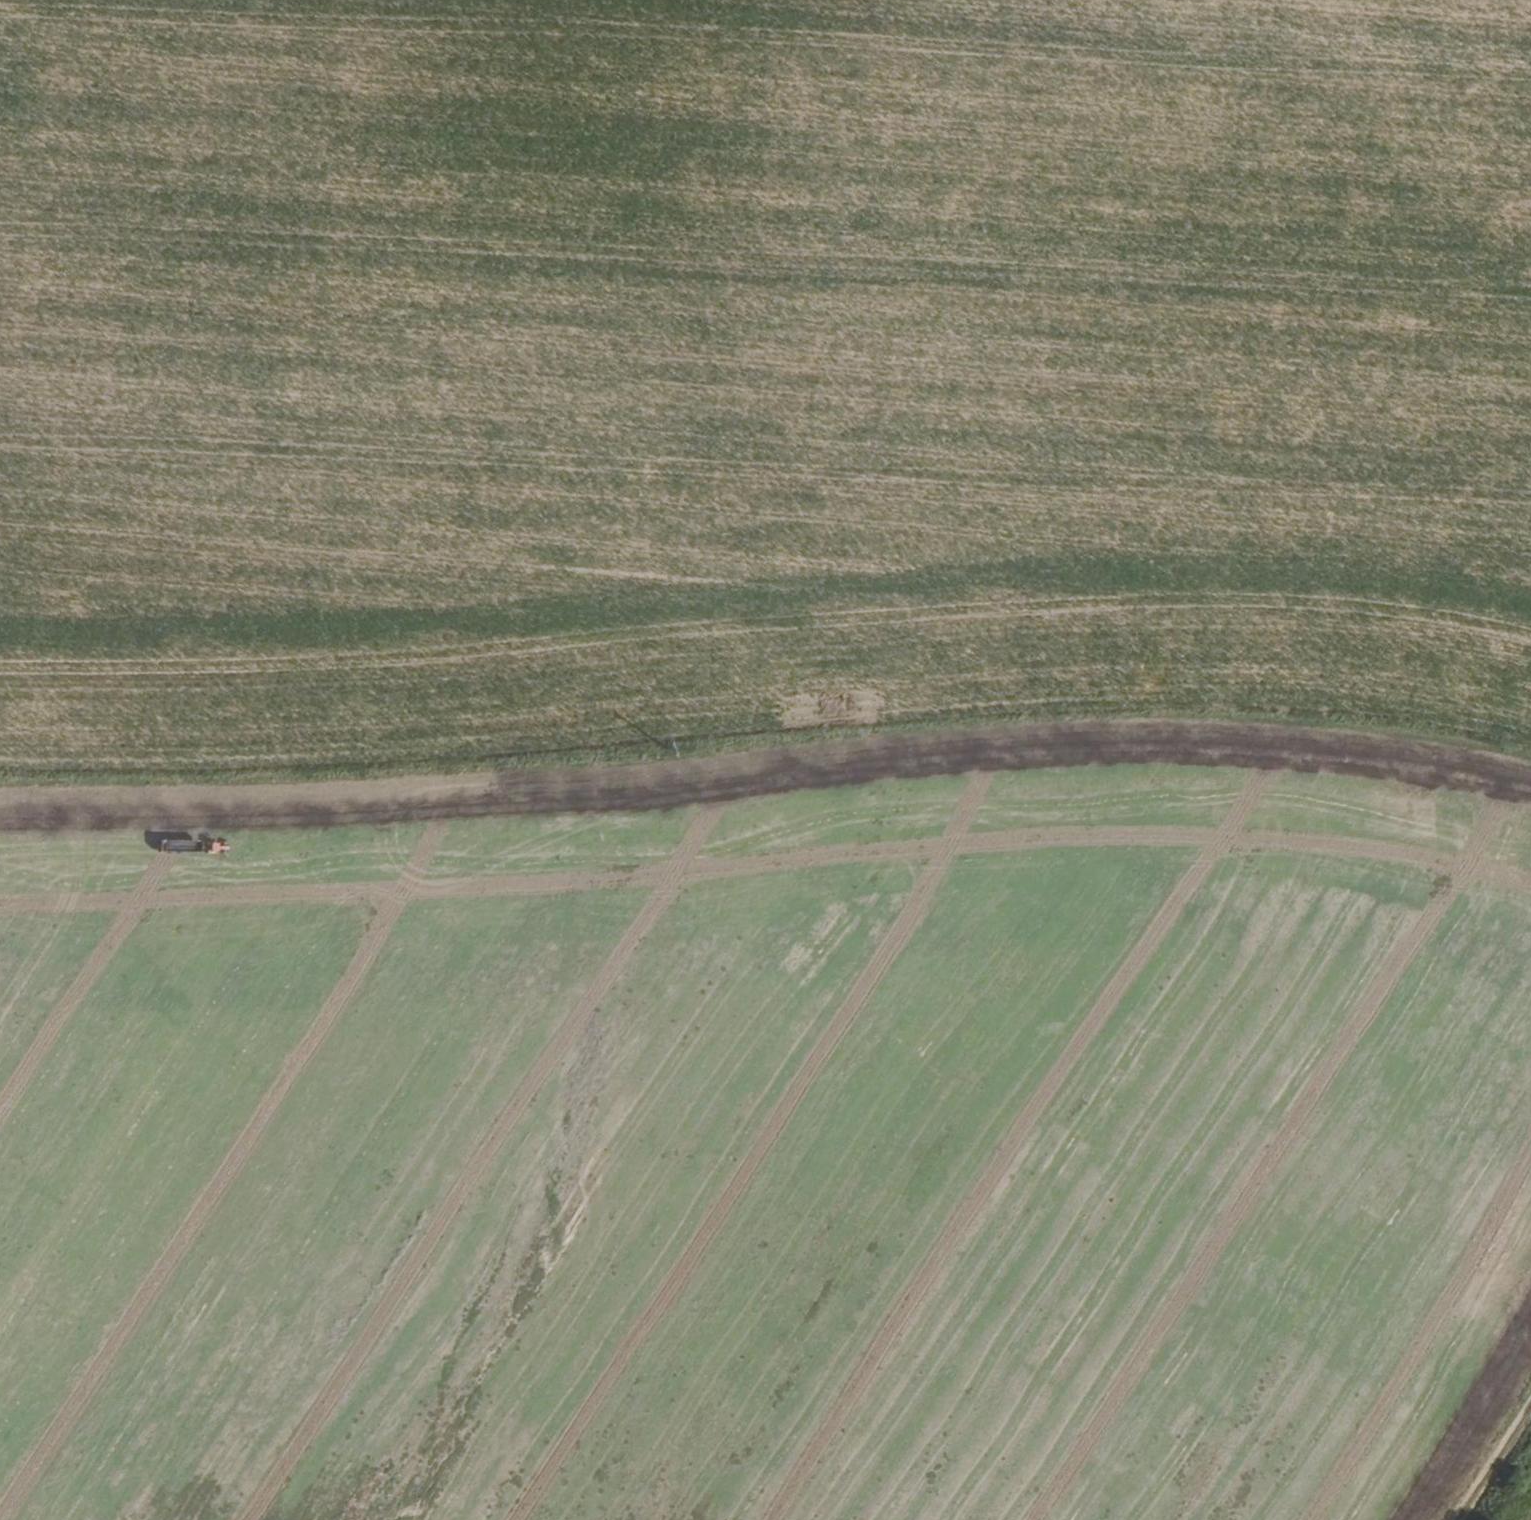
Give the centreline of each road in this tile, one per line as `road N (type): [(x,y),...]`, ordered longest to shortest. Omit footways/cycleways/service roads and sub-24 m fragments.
road 1 (track): [(0,784),(314,779),(637,762),(1096,720),(1324,725),(1459,739),(1530,757)]
road 2 (track): [(1530,1408),(1458,1519)]

